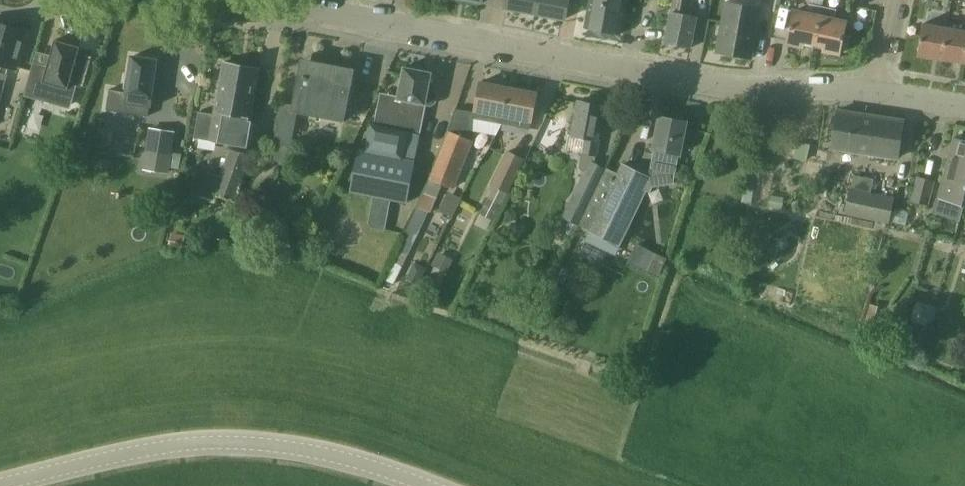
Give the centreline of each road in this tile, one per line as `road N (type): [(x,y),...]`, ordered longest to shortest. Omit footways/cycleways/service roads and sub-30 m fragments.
road 1 (residential): [(872,91),(711,85),(265,0)]
road 2 (tertiary): [(421,485),(361,464),(254,442),(153,449),(0,485)]

